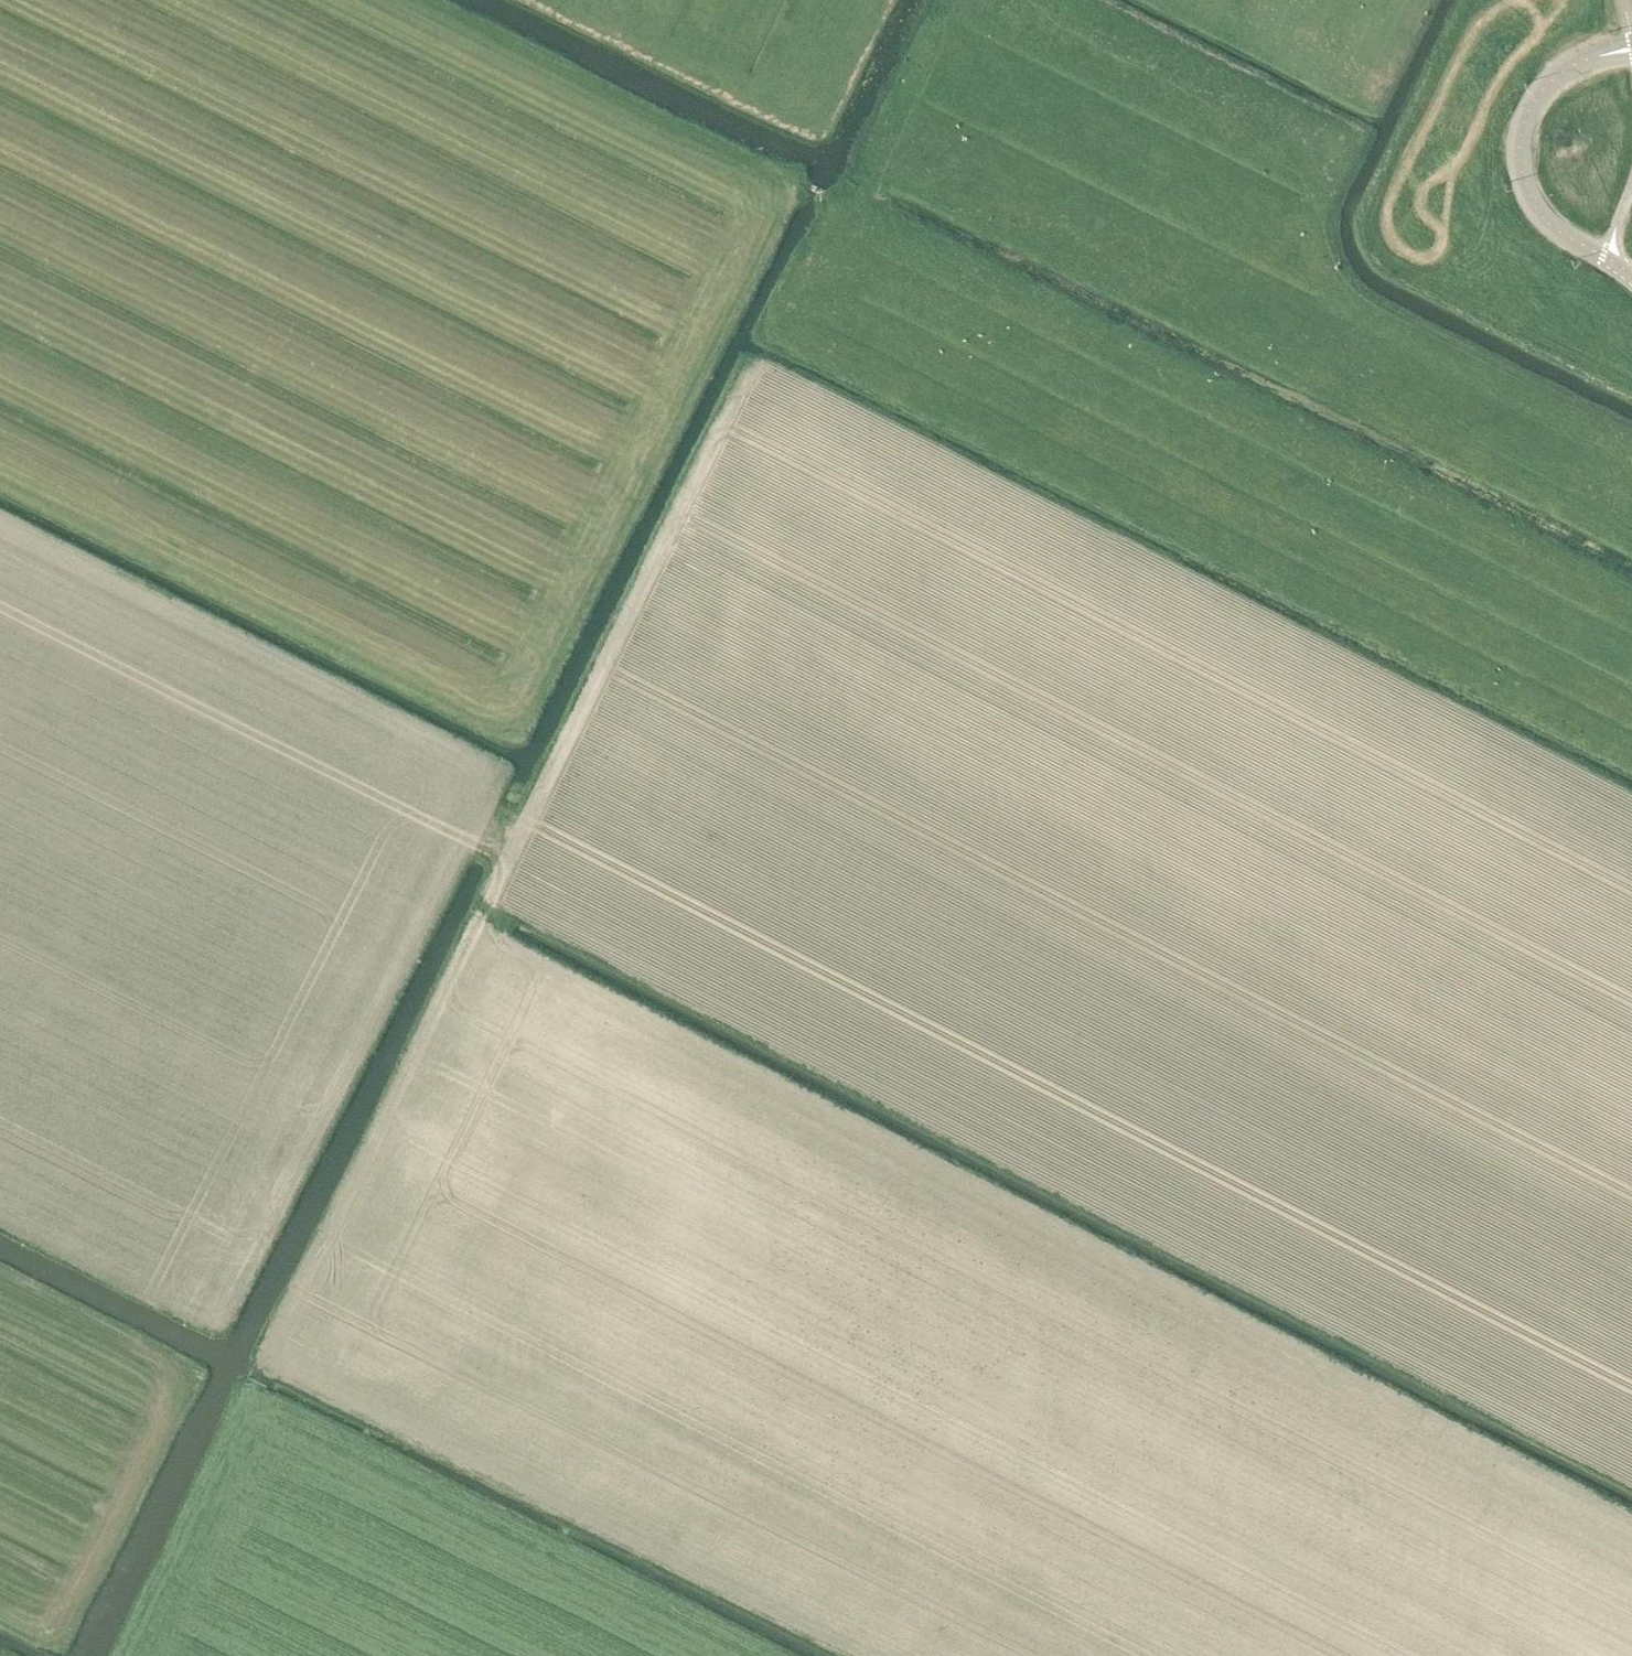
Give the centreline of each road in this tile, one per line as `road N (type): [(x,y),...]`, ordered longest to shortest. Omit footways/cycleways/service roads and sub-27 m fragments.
road 1 (unclassified): [(1631,274),(1545,220),(1521,156),(1521,131),(1544,89),(1586,60),(1631,49)]

